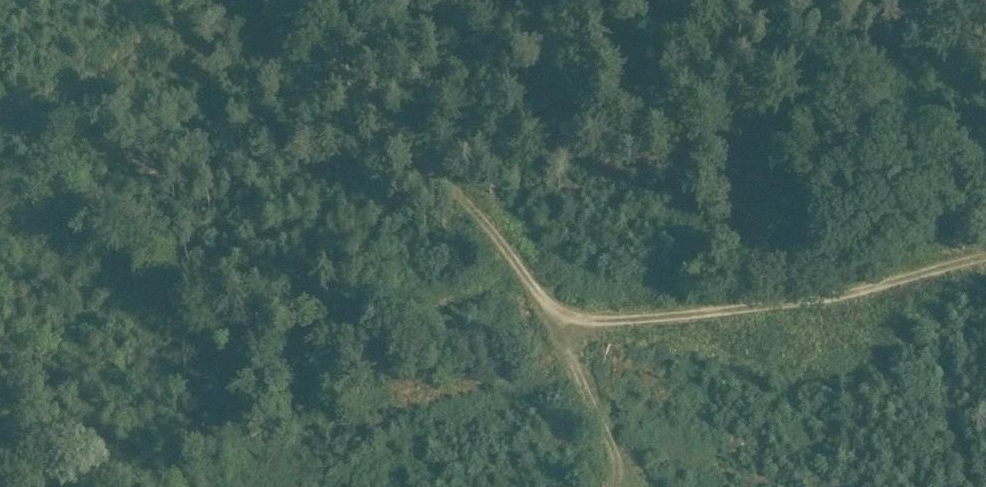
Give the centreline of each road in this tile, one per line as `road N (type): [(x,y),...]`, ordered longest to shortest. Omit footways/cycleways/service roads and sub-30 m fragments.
road 1 (track): [(346,0),(453,165),(525,247),(633,270),(876,249),(985,221)]

